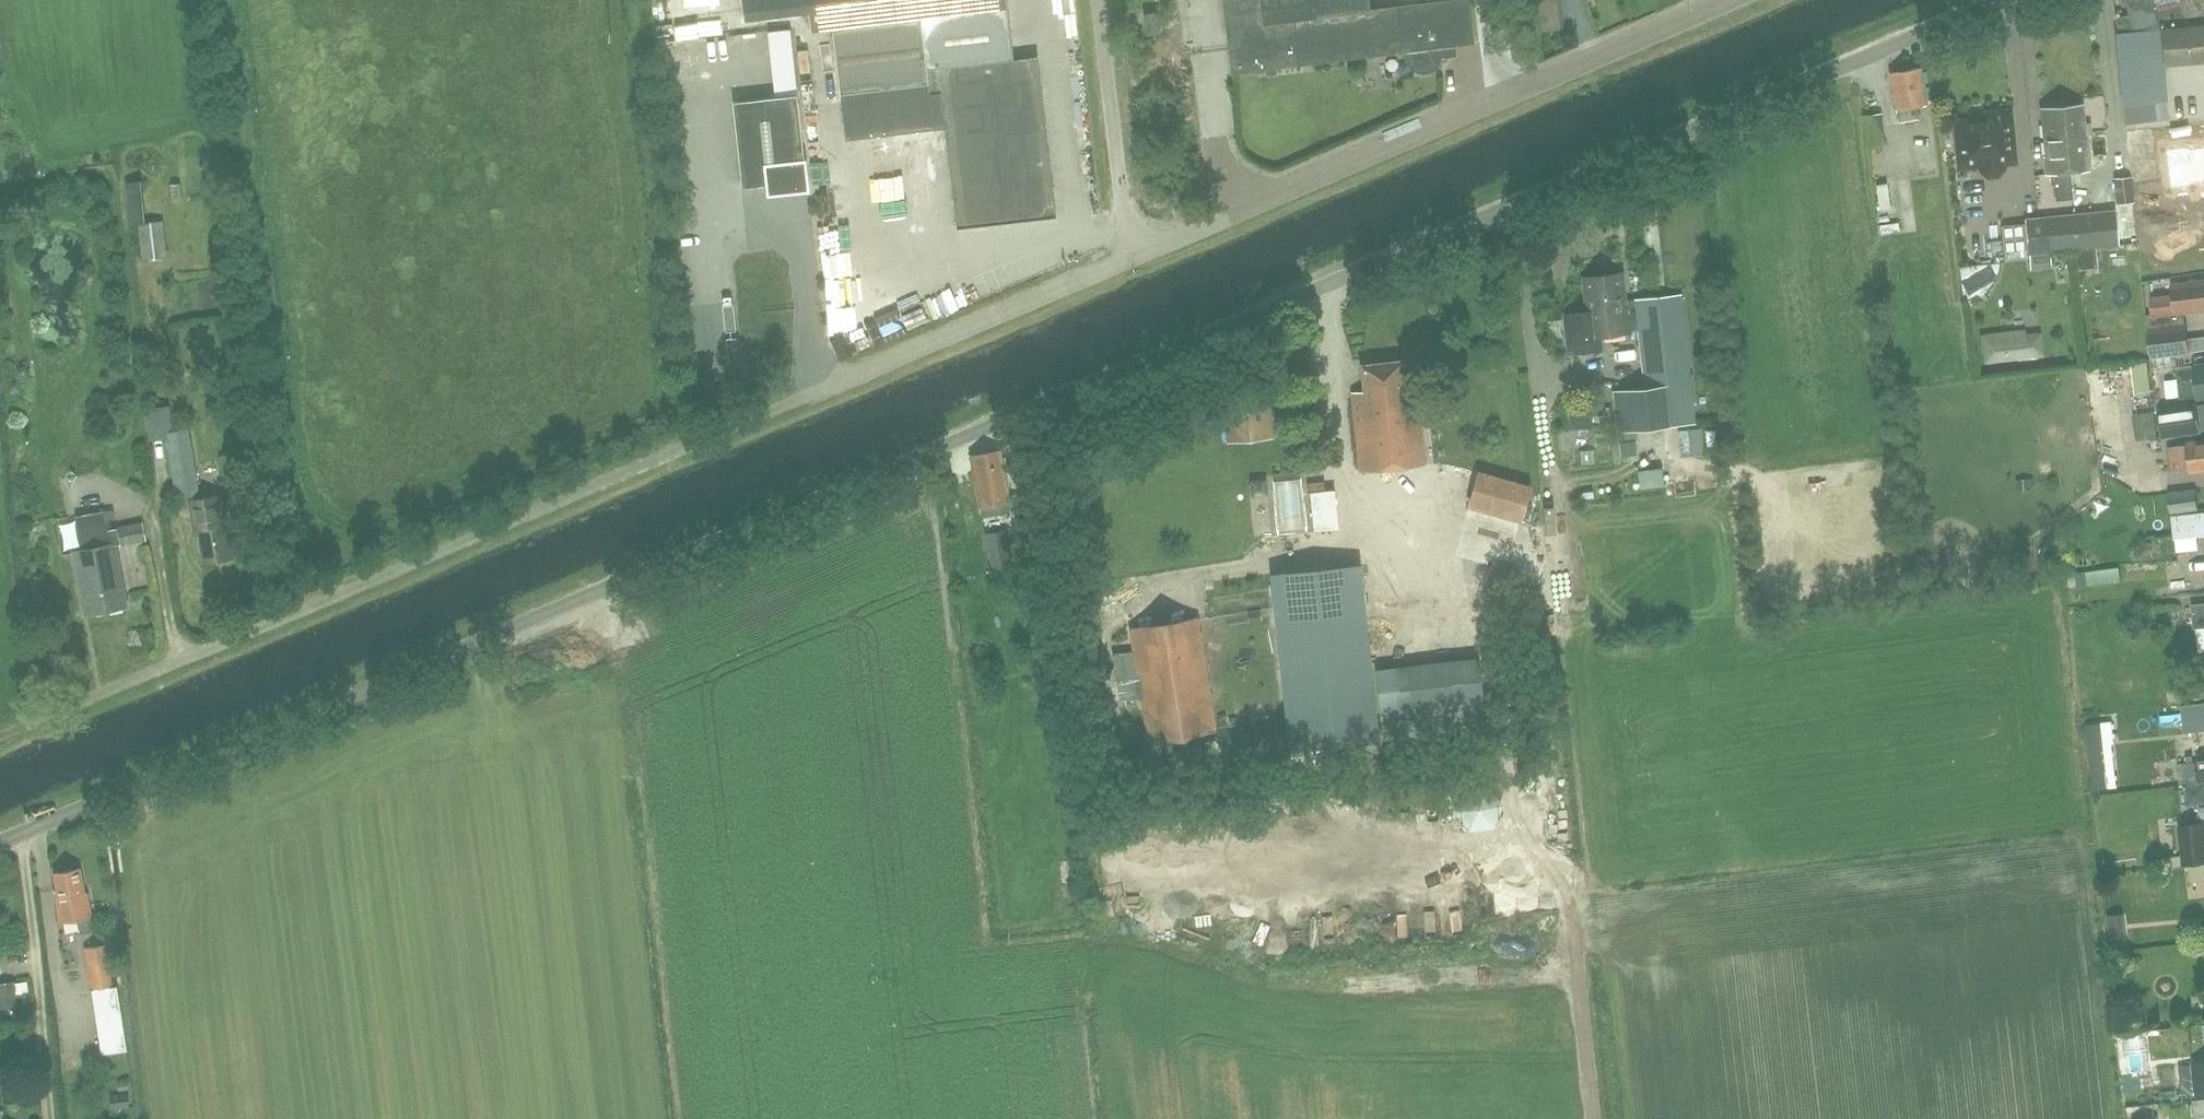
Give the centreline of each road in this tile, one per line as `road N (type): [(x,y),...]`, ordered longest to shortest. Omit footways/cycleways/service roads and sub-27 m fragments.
road 1 (unclassified): [(0,843),(2006,0)]
road 2 (unclassified): [(1130,260),(28,723)]
road 3 (unclassified): [(1730,0),(1130,260)]
road 4 (unclassified): [(1130,260),(1100,0)]

